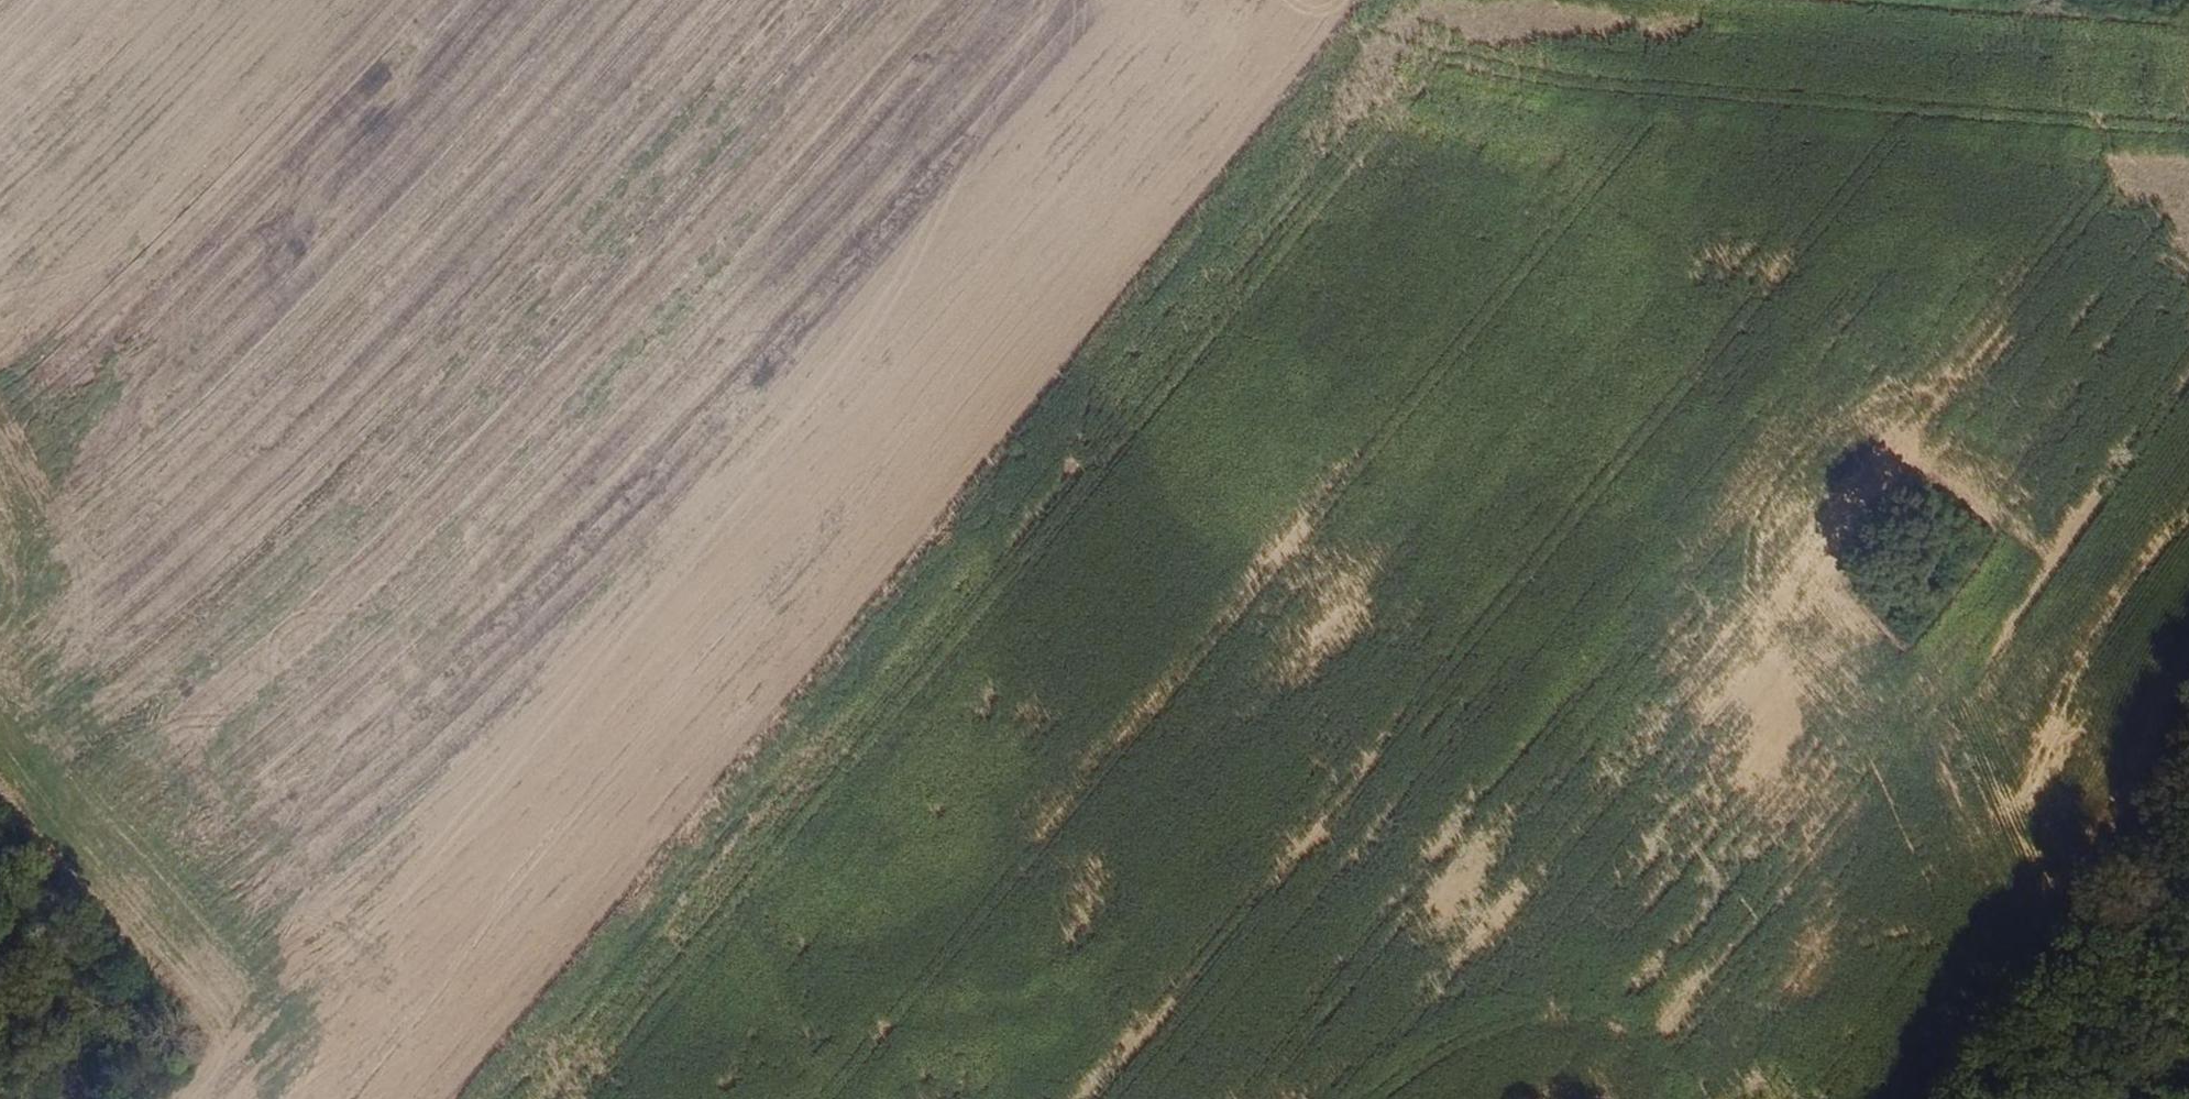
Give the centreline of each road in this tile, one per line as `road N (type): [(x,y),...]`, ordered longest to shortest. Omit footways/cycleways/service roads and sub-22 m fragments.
road 1 (track): [(443,0),(239,358),(0,597)]

